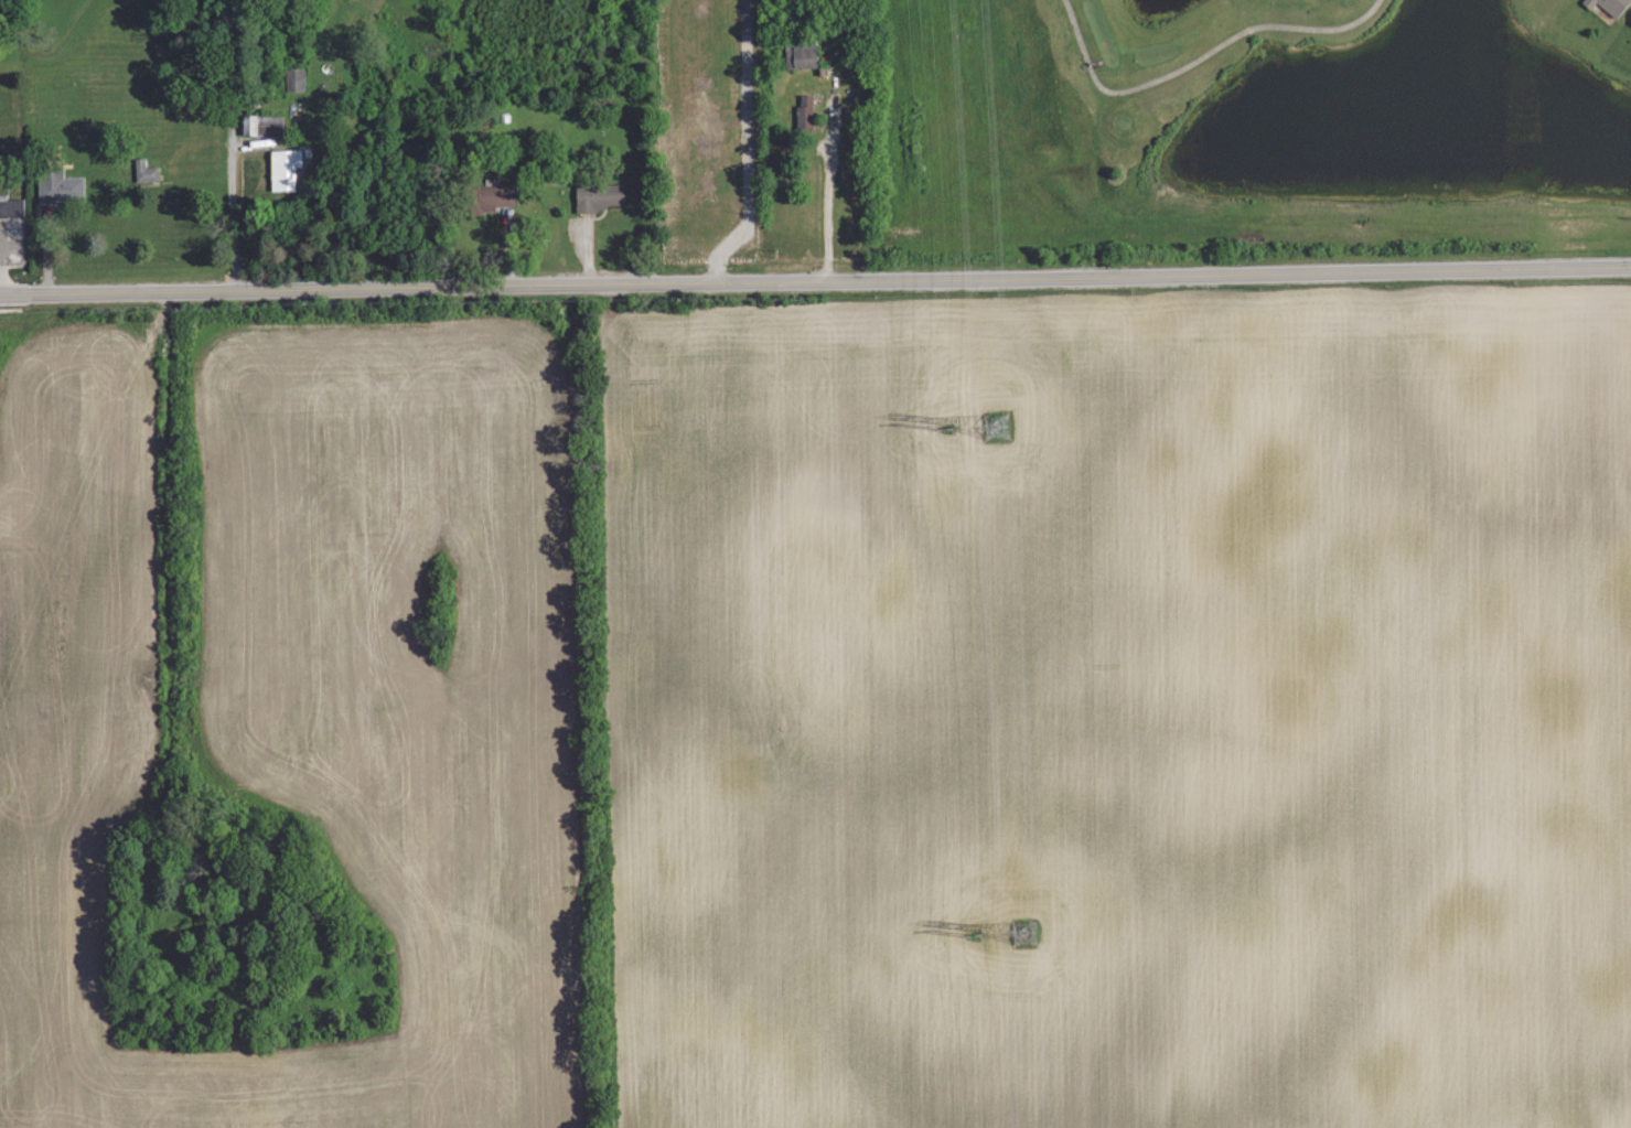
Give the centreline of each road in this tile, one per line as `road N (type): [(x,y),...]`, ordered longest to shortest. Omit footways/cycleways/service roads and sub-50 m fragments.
road 1 (tertiary): [(0,294),(1630,266)]
road 2 (residential): [(237,290),(229,0)]

